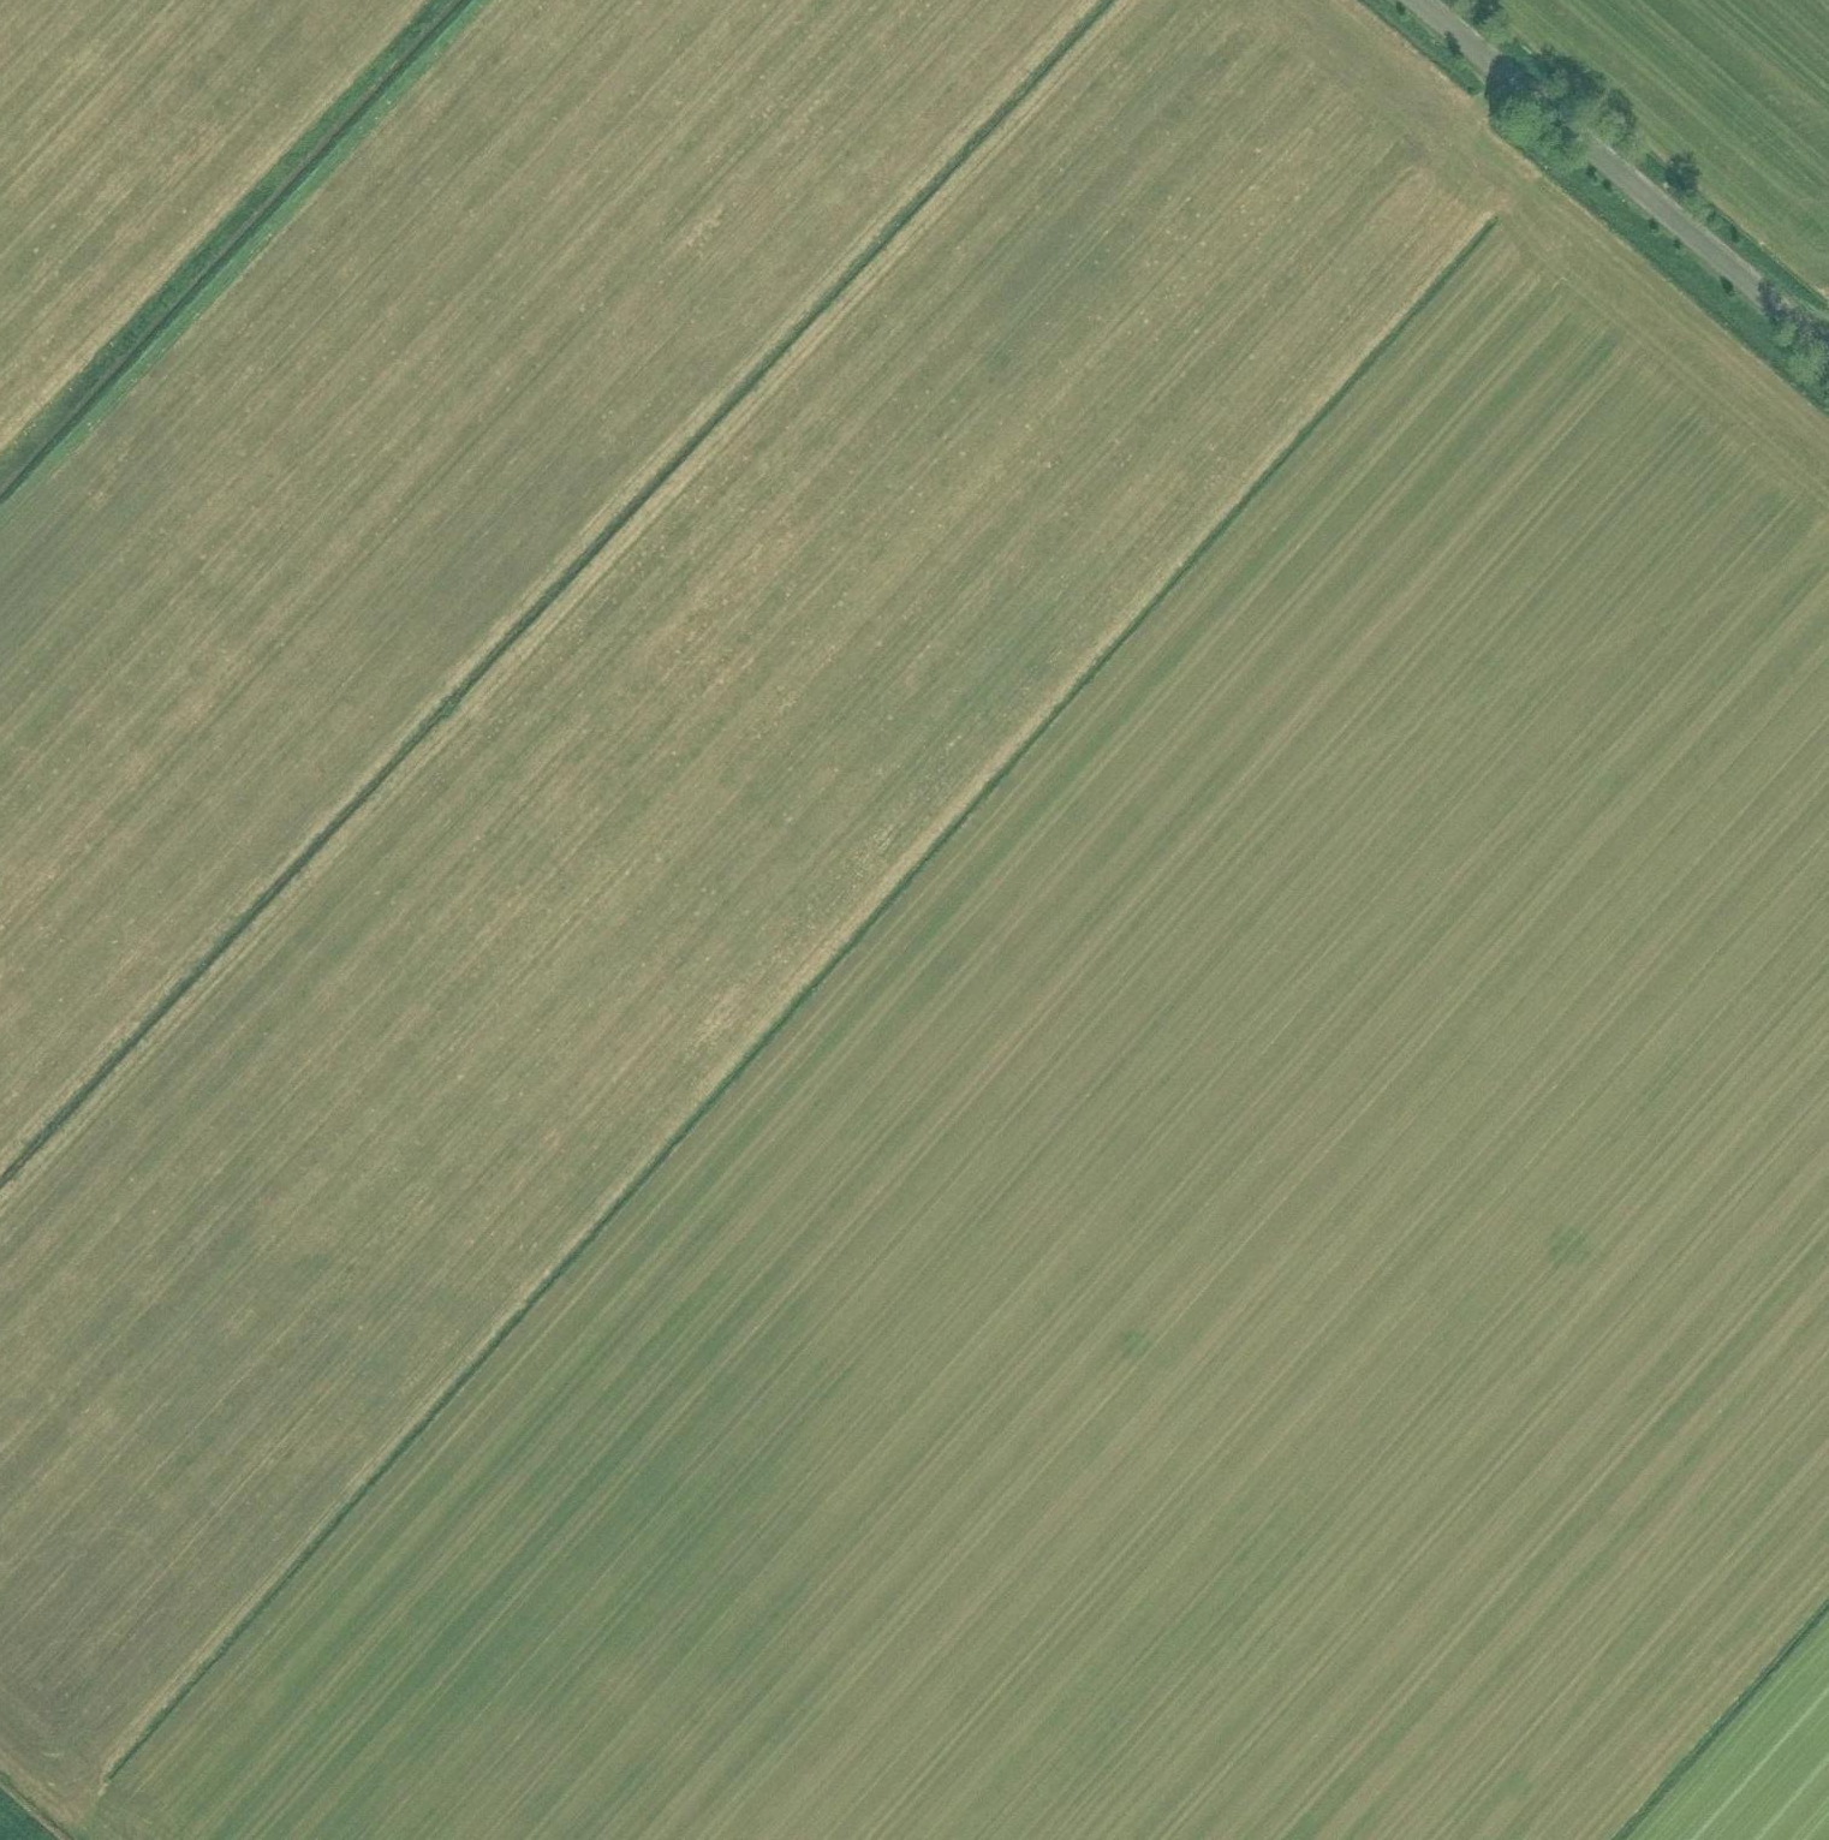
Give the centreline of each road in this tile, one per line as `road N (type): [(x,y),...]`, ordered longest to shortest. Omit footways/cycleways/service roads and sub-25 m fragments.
road 1 (tertiary): [(1828,352),(1417,0)]

